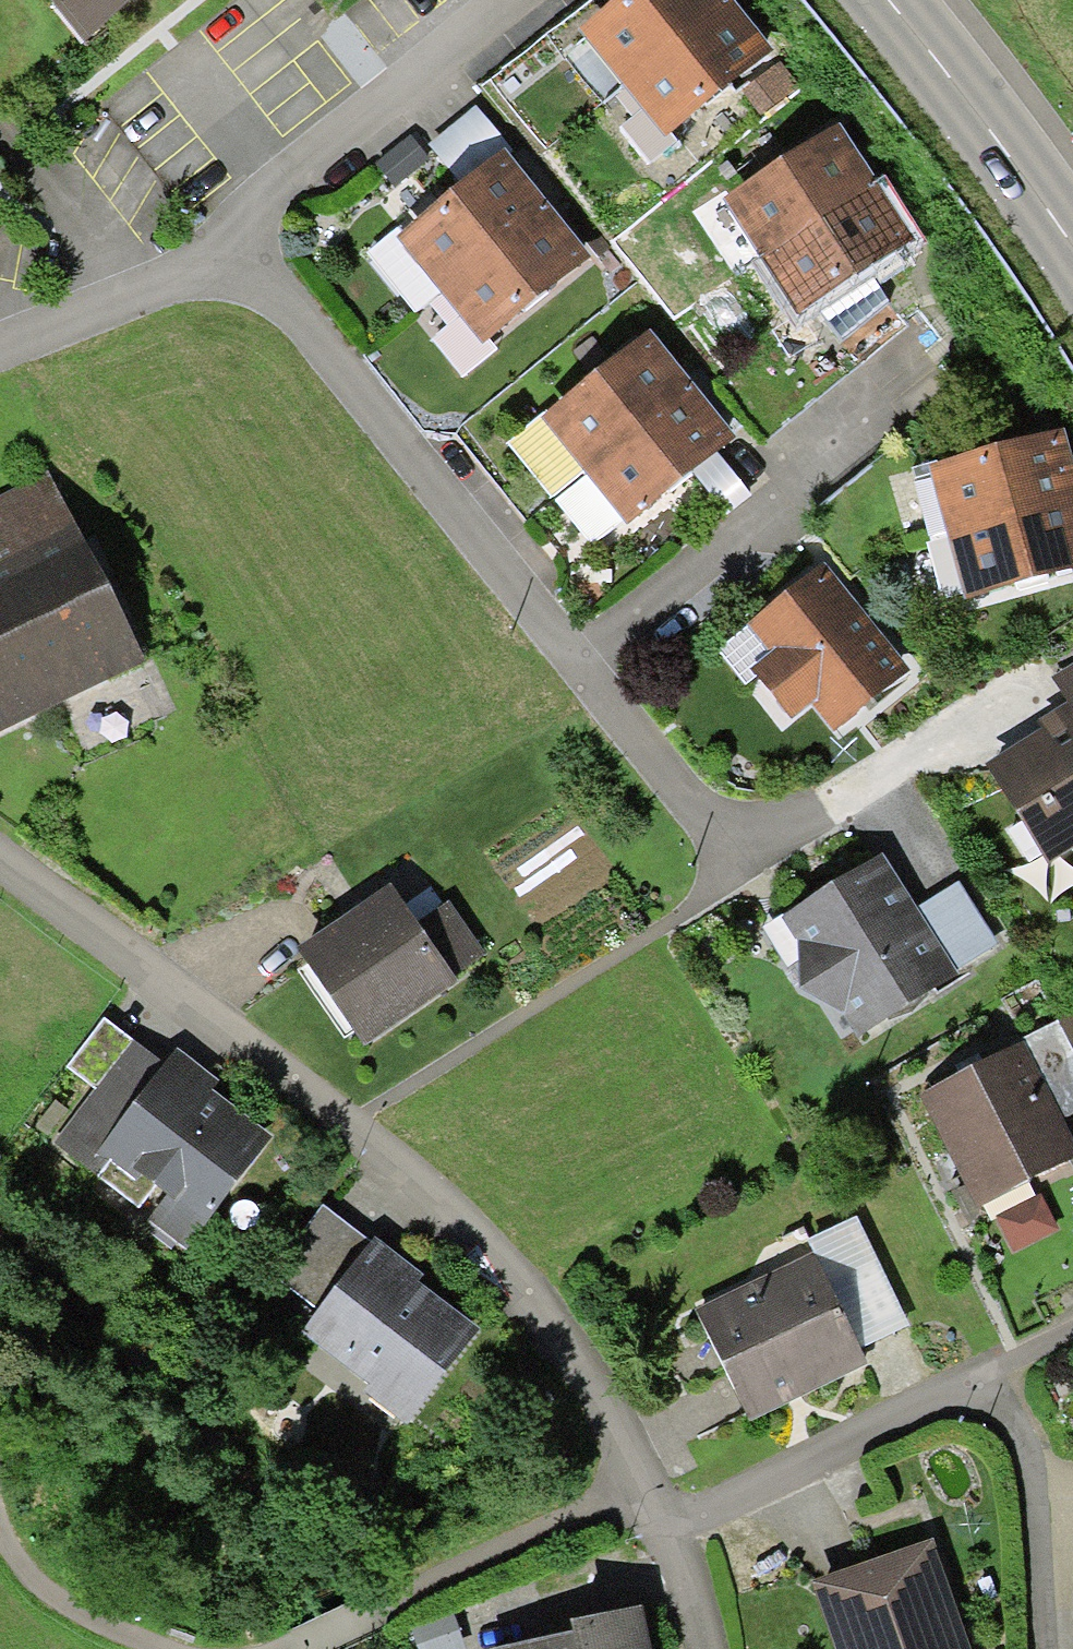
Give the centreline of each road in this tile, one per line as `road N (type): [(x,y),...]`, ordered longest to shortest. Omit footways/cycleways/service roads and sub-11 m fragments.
road 1 (residential): [(0,350),(162,283),(220,274),(282,303),(718,858)]
road 2 (residential): [(0,873),(337,1128),(512,1288),(588,1387),(651,1532)]
road 3 (residential): [(651,1532),(977,1374)]
road 4 (primary): [(886,0),(1072,247)]
road 5 (residential): [(977,1374),(1017,1434),(1029,1469),(1038,1648)]
road 6 (residential): [(651,1532),(688,1648)]

